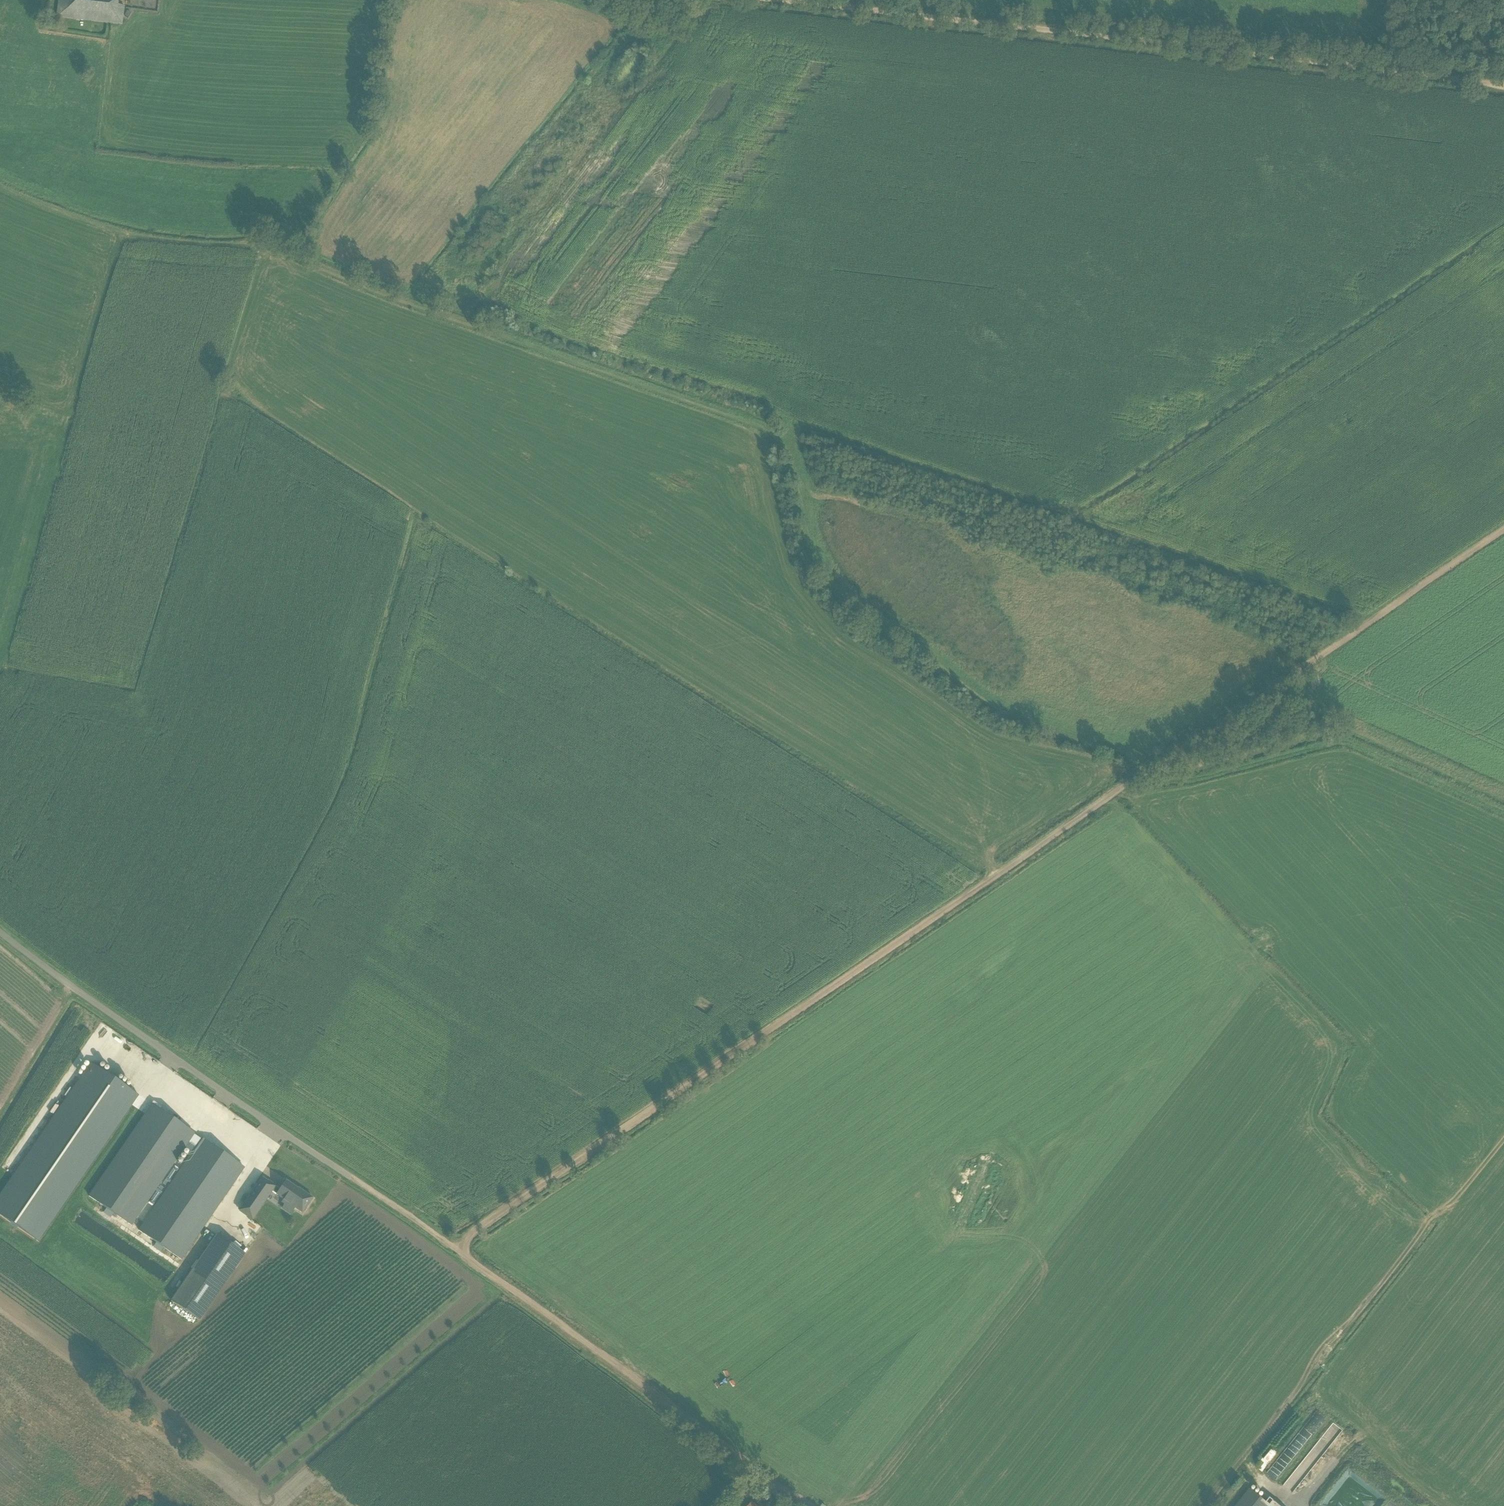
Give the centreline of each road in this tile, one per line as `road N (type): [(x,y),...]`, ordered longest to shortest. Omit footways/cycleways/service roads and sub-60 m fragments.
road 1 (track): [(455,1247),(1503,529)]
road 2 (track): [(787,0),(1503,86)]
road 3 (track): [(455,1247),(0,933)]
road 4 (track): [(805,1505),(455,1247)]

